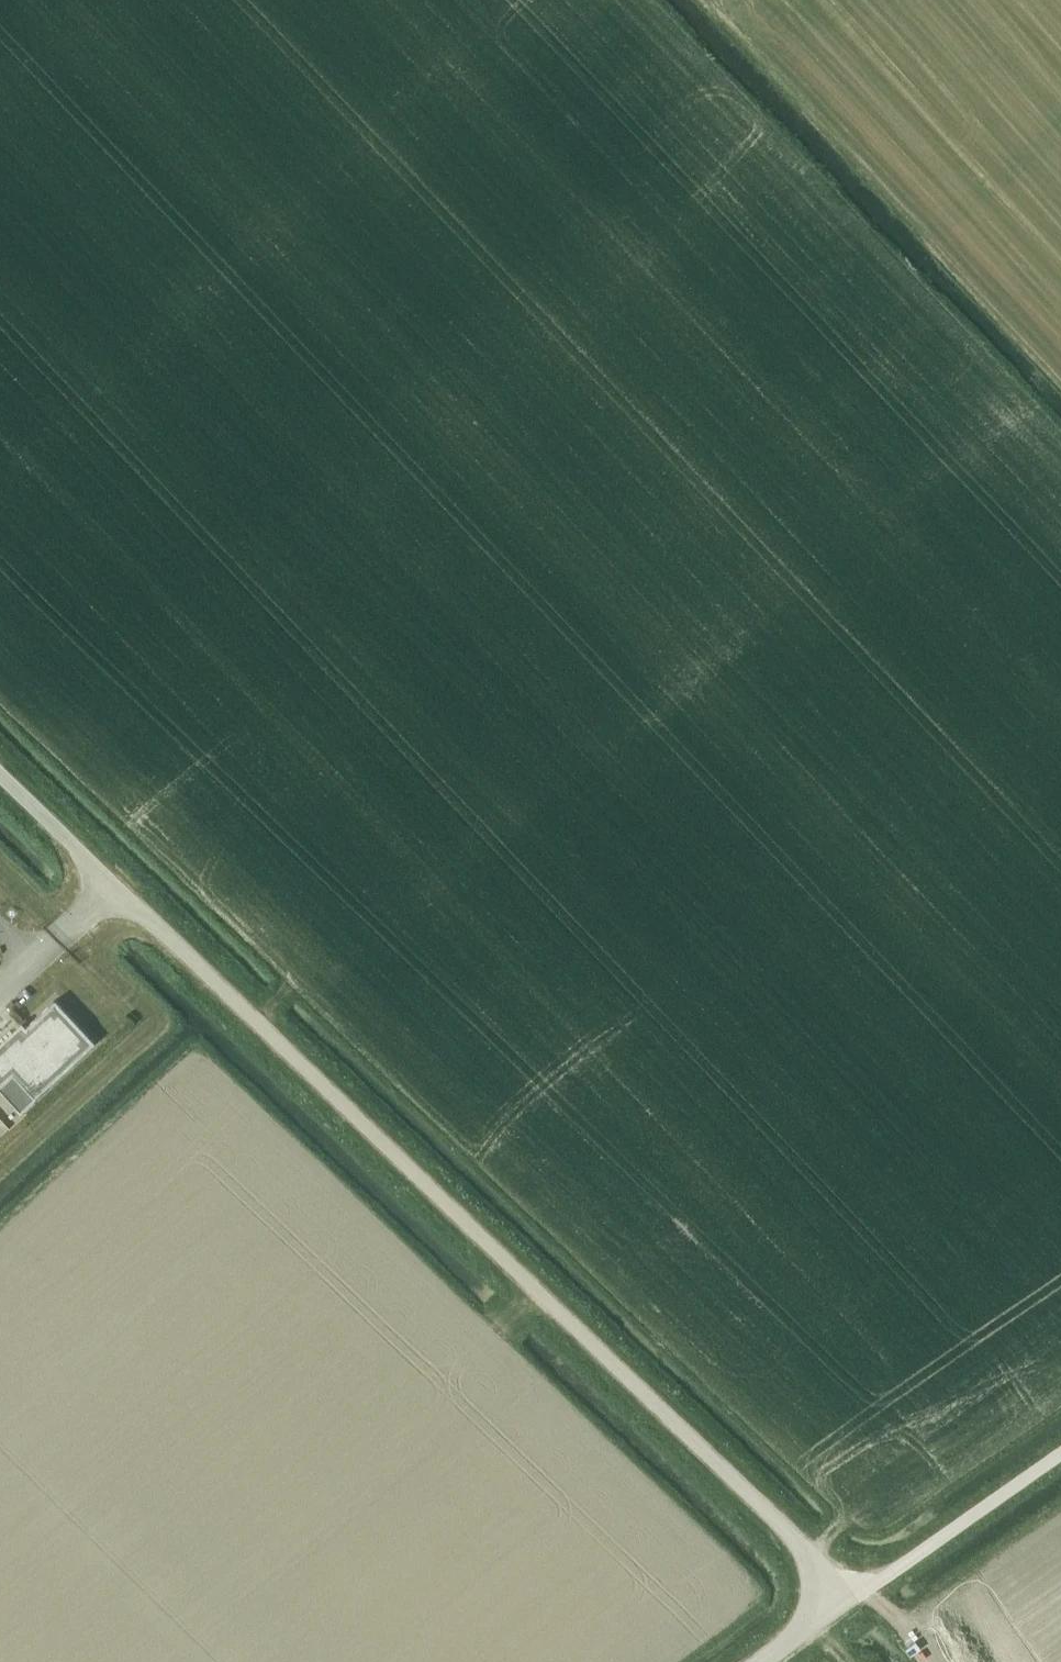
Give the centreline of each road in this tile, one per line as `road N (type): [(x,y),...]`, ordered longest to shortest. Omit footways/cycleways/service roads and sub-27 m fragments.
road 1 (unclassified): [(847,1599),(0,775)]
road 2 (unclassified): [(847,1599),(1060,1453)]

